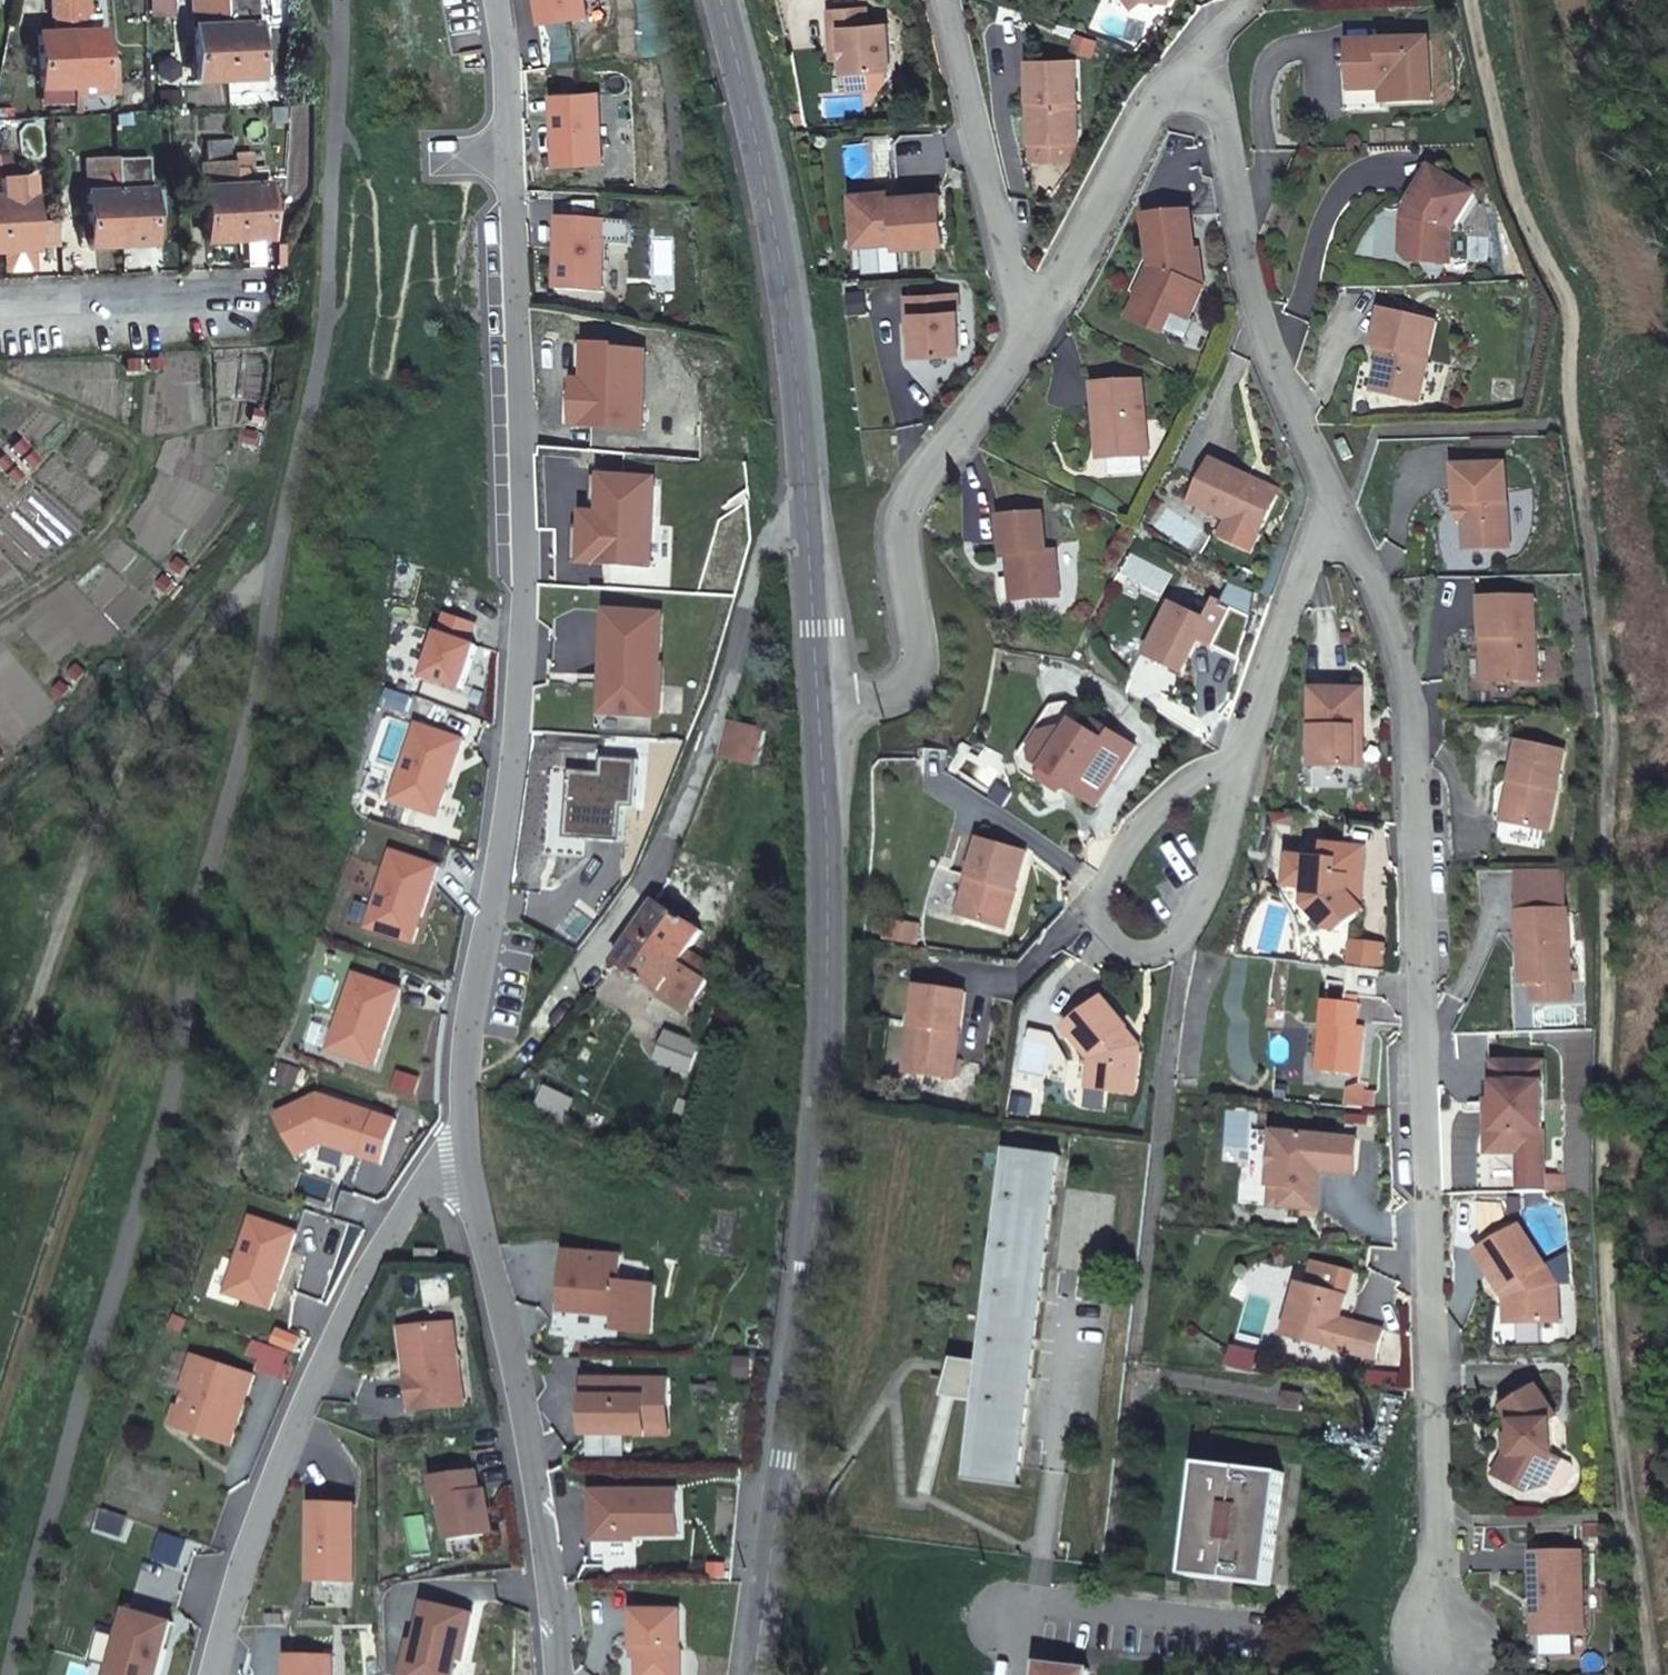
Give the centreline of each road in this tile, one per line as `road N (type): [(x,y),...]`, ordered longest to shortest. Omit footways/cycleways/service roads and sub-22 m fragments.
road 1 (residential): [(1446,1642),(1415,750),(1389,609),(1335,497)]
road 2 (residential): [(463,1154),(520,679),(507,88),(497,0)]
road 3 (secondary): [(835,722),(832,1108),(759,1674)]
road 4 (residential): [(1335,497),(1279,380),(1238,232),(1220,119),(1179,79),(1022,349)]
road 5 (residential): [(463,1154),(387,1230),(293,1406),(207,1674)]
road 6 (residential): [(812,500),(760,554),(724,702),(660,854),(630,907),(574,959)]
road 7 (residential): [(547,1674),(463,1154)]
road 8 (secondary): [(732,0),(794,324),(812,500)]
road 9 (residential): [(1022,349),(907,507),(914,634),(899,686),(874,707),(835,722)]
road 10 (residential): [(1246,740),(1214,867),(1165,950),(1121,950),(1103,906),(1136,820)]
road 11 (residential): [(1022,349),(1014,282),(948,0)]
road 12 (residential): [(1016,1674),(1024,1607),(1254,1631)]
road 13 (residential): [(1335,497),(1246,740)]
road 14 (residential): [(0,305),(251,301)]
road 15 (secondary): [(812,500),(835,722)]
road 16 (residential): [(1136,820),(1246,740)]

